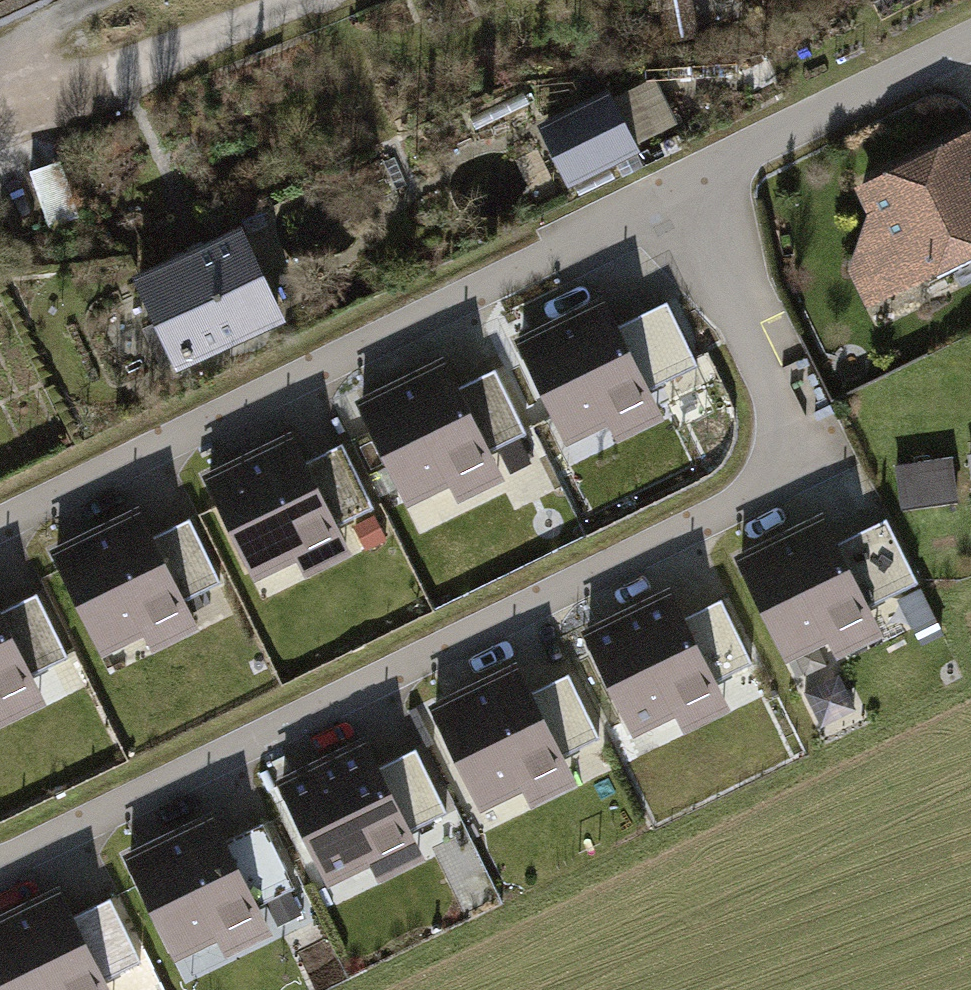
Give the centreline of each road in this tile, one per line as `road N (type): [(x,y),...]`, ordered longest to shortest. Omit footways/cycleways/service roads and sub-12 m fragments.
road 1 (residential): [(0,857),(775,475),(792,413)]
road 2 (residential): [(686,187),(0,524)]
road 3 (residential): [(970,44),(686,187)]
road 4 (residential): [(291,0),(0,105)]
road 5 (residential): [(792,413),(686,187)]

